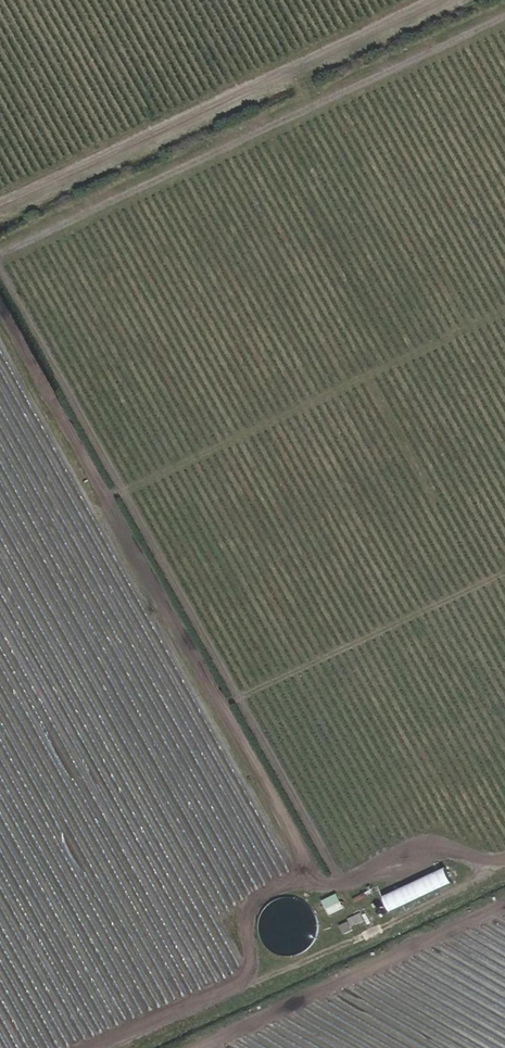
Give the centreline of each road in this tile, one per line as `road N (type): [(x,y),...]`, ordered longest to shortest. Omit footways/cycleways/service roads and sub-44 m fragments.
road 1 (track): [(0,307),(322,883)]
road 2 (track): [(0,251),(504,12)]
road 3 (track): [(31,1047),(184,976),(260,899),(289,885),(444,849),(504,864)]
road 4 (track): [(0,201),(429,0)]

